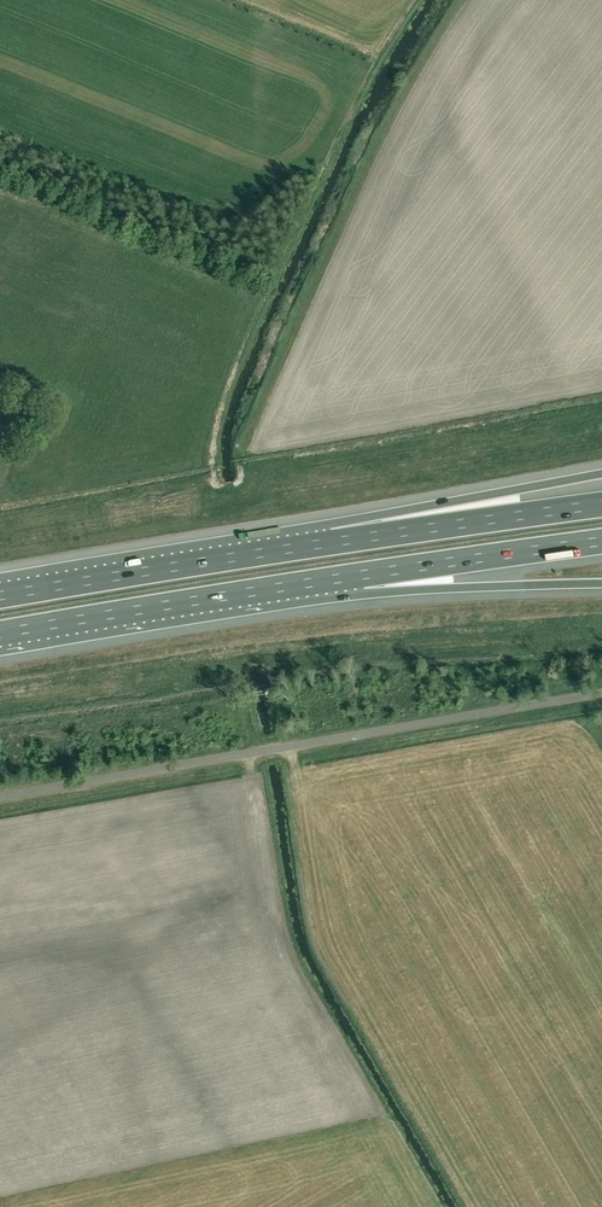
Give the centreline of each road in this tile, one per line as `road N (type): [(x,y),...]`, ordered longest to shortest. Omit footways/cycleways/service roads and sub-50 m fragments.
road 1 (unclassified): [(0,798),(601,692)]
road 2 (track): [(601,414),(210,500)]
road 3 (motorway): [(0,634),(361,576)]
road 4 (motorway): [(335,542),(0,595)]
road 5 (motorway): [(601,474),(335,542)]
road 6 (motorway): [(601,505),(335,542)]
road 7 (motorway): [(361,576),(601,541)]
road 8 (motorway): [(361,576),(601,583)]

